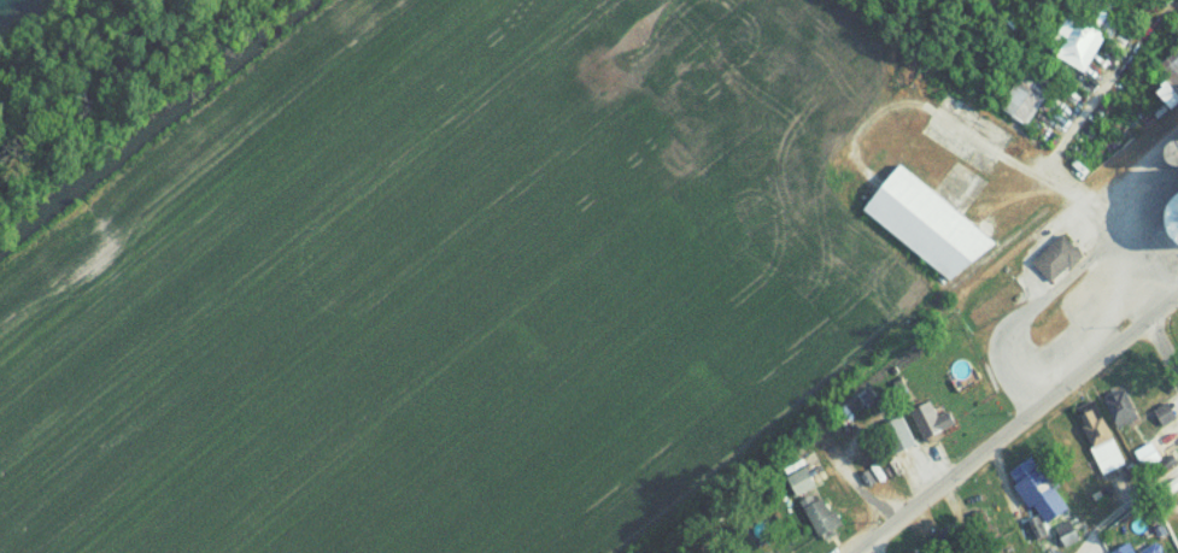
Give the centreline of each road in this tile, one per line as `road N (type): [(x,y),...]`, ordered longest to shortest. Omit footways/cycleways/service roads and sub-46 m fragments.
road 1 (residential): [(866,552),(1177,303)]

